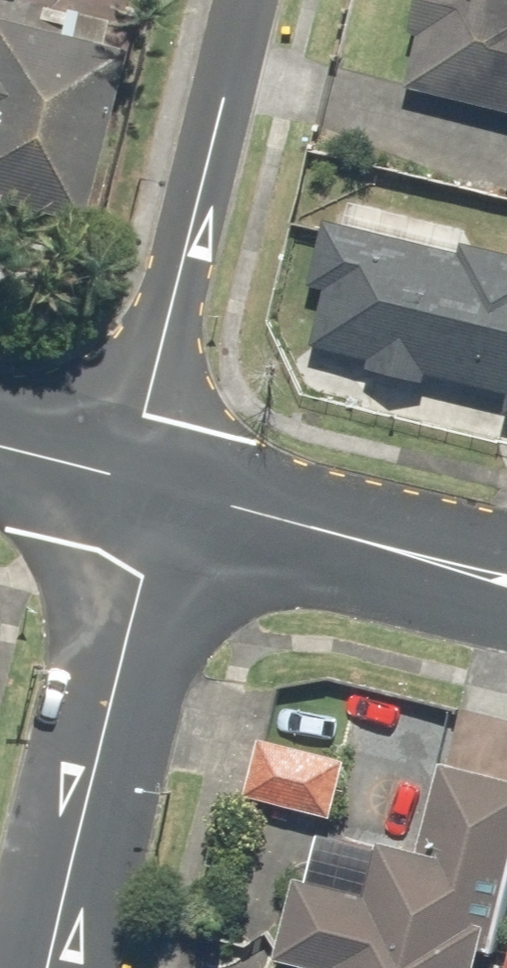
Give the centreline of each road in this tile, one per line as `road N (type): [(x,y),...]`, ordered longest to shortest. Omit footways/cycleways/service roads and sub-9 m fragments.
road 1 (residential): [(138,479),(46,967)]
road 2 (residential): [(254,0),(138,479)]
road 3 (residential): [(506,570),(138,479)]
road 4 (residential): [(138,479),(0,446)]

